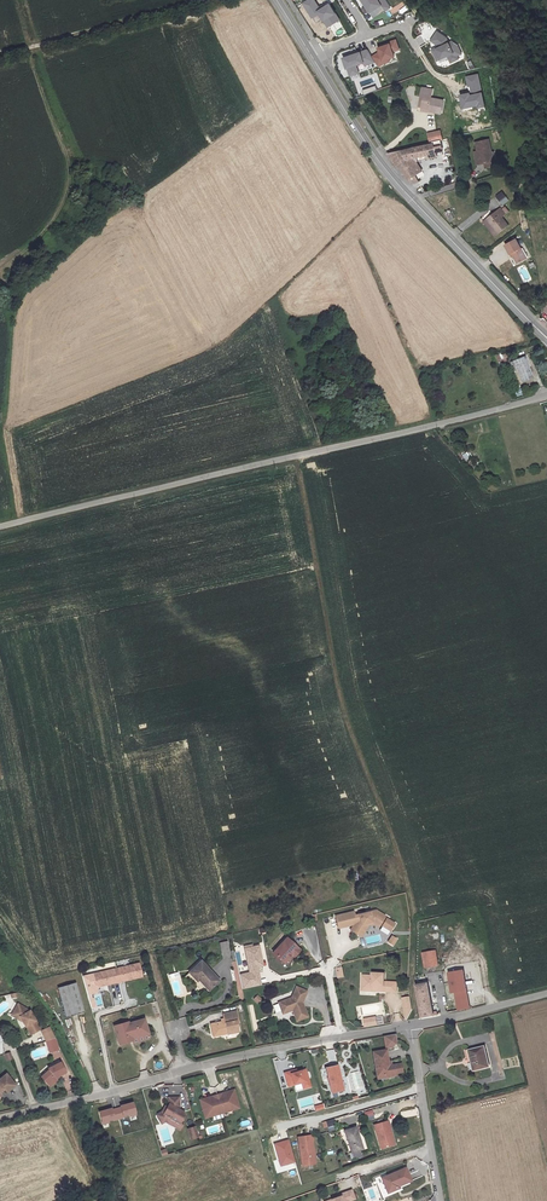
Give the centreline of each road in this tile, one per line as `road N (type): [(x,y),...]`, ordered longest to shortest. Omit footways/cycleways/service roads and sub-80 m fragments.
road 1 (unclassified): [(0,527),(546,395)]
road 2 (unclassified): [(410,1025),(240,1056),(0,1118)]
road 3 (tertiary): [(312,57),(412,201),(546,338)]
road 4 (track): [(204,0),(0,55)]
road 5 (residential): [(440,1200),(410,1025)]
road 6 (unclassified): [(546,994),(410,1025)]

